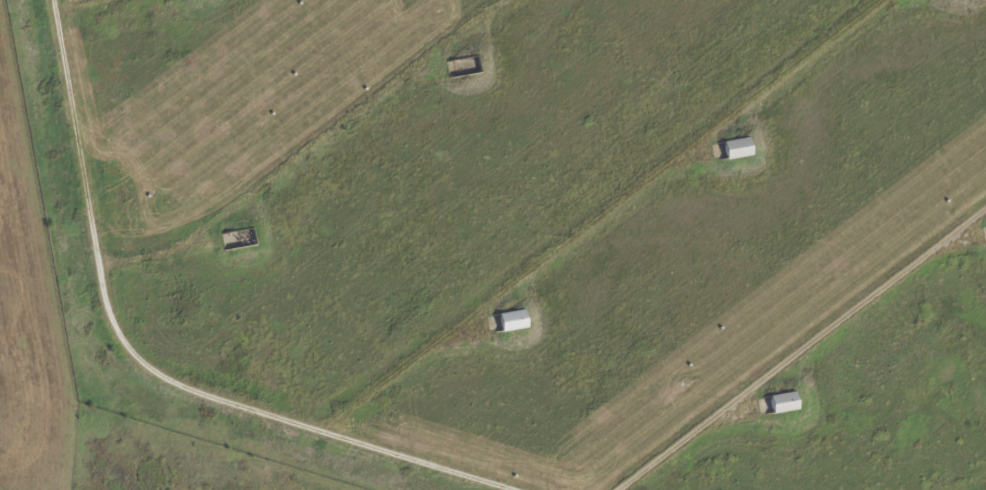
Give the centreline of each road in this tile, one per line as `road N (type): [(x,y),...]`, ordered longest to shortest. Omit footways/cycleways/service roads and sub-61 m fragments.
road 1 (track): [(520,489),(150,371),(116,330),(95,260),(54,0)]
road 2 (track): [(880,0),(321,428)]
road 3 (track): [(95,260),(400,70),(493,0)]
road 4 (track): [(619,489),(985,208)]

